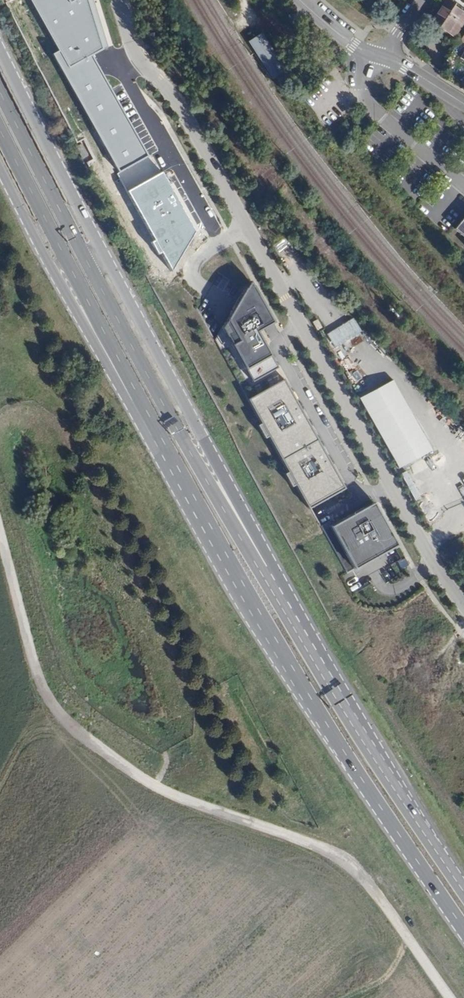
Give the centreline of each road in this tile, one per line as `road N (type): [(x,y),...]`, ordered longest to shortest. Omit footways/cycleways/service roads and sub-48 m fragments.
road 1 (unclassified): [(463,605),(296,325),(186,118),(129,45),(114,0)]
road 2 (track): [(450,997),(342,857),(158,788),(75,729),(52,700),(0,543)]
road 3 (primary): [(118,360),(334,736),(463,932)]
road 4 (secondary): [(304,638),(0,47)]
road 5 (primary): [(304,638),(92,274),(0,88)]
road 6 (primary): [(463,894),(304,638)]
road 7 (primary): [(0,128),(118,360)]
road 8 (primary): [(0,169),(95,344),(118,360)]

